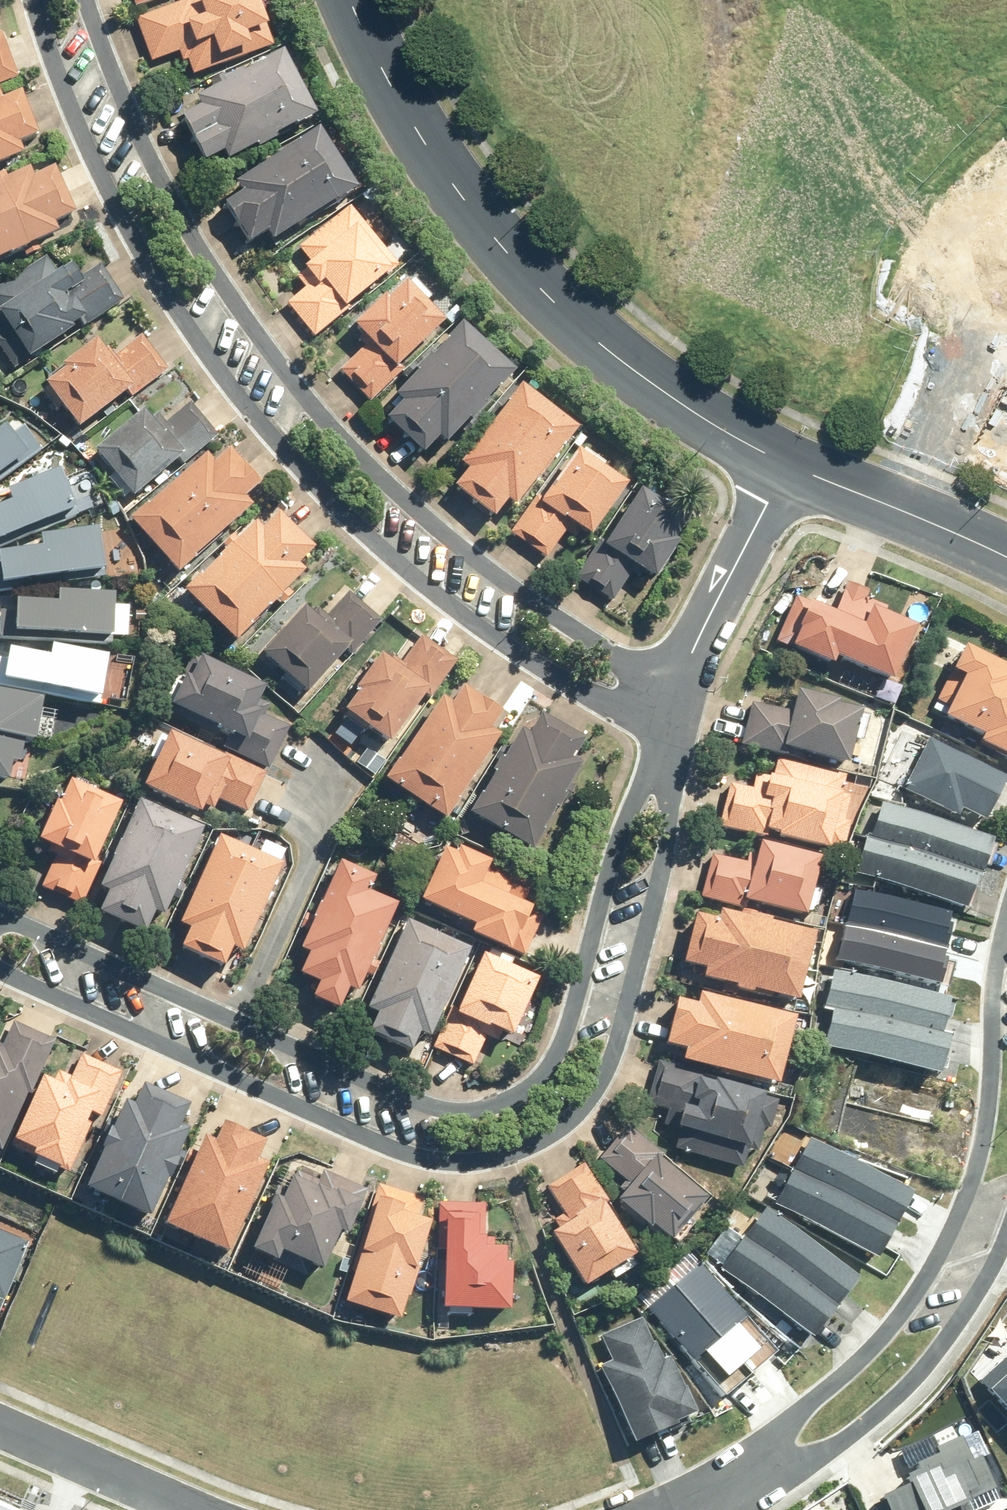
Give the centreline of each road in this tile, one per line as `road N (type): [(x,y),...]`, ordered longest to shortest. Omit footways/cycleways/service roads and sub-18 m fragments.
road 1 (residential): [(663,760),(670,805),(663,862),(604,1075),(573,1117),(509,1153),(472,1162),(410,1154),(0,968)]
road 2 (residential): [(666,738),(456,609),(367,538),(287,452),(184,325),(136,247),(67,98),(35,0)]
road 3 (residential): [(86,0),(149,151),(228,297),(296,387),(453,540),(677,693)]
road 4 (residential): [(0,916),(405,1097),(457,1110),(485,1107),(526,1090),(558,1053),(627,819),(663,760)]
road 5 (tertiary): [(787,464),(639,375),(529,277),(411,121),(351,0)]
road 6 (residential): [(763,1461),(905,1309),(966,1198),(984,1142),(994,981),(1006,917)]
road 7 (residential): [(1002,1243),(966,1310),(886,1402),(840,1442),(800,1459),(763,1461)]
road 8 (residential): [(677,693),(787,464)]
road 9 (track): [(725,0),(736,99),(724,181),(694,245)]
road 10 (tertiary): [(1006,557),(787,464)]
road 11 (residential): [(192,1509),(0,1426)]

